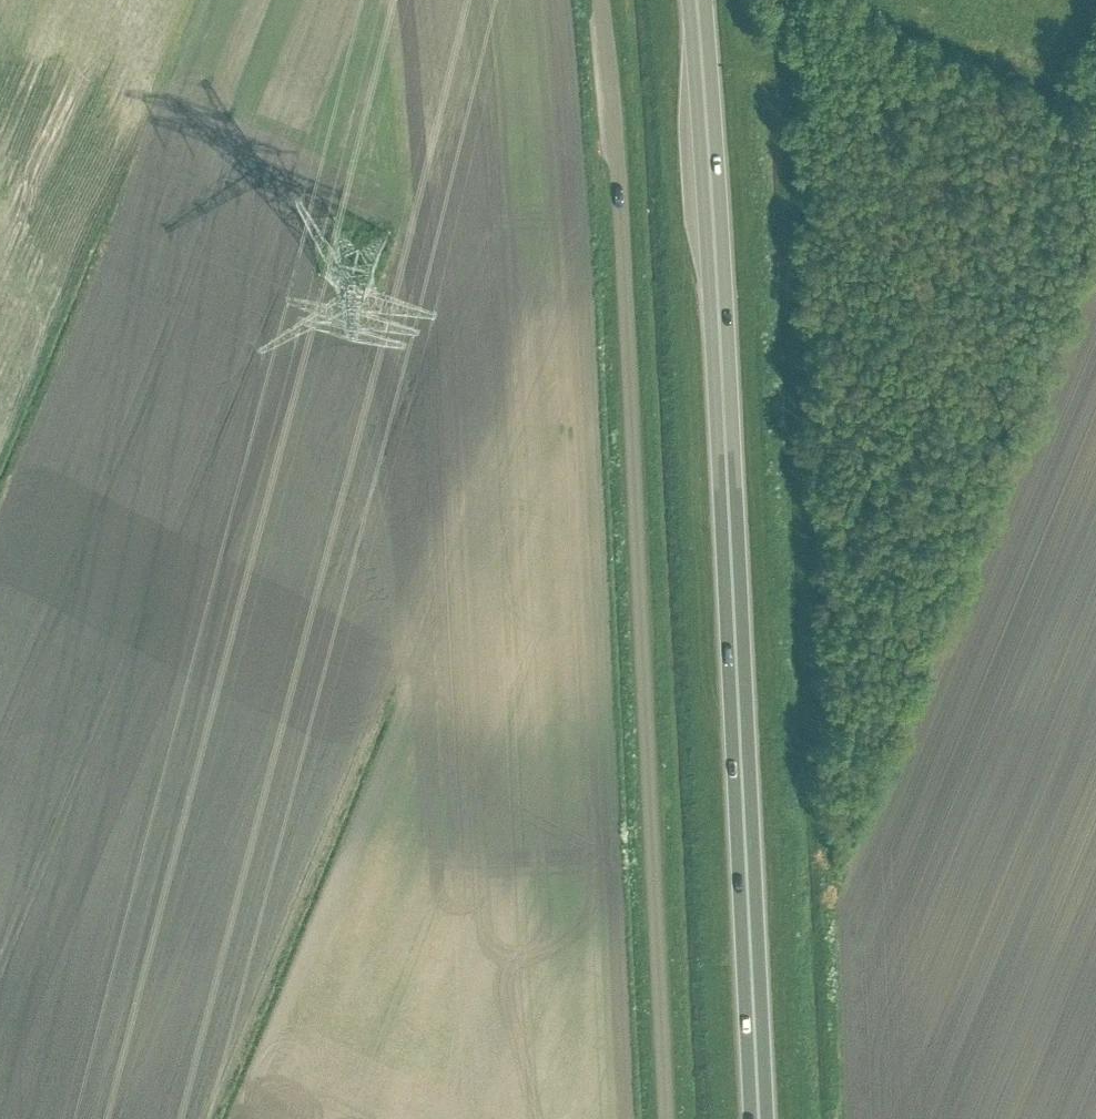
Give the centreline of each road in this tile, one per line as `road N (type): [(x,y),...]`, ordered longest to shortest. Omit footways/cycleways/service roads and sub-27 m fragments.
road 1 (unclassified): [(665,1118),(622,250),(598,0)]
road 2 (trunk): [(758,1118),(696,0)]

